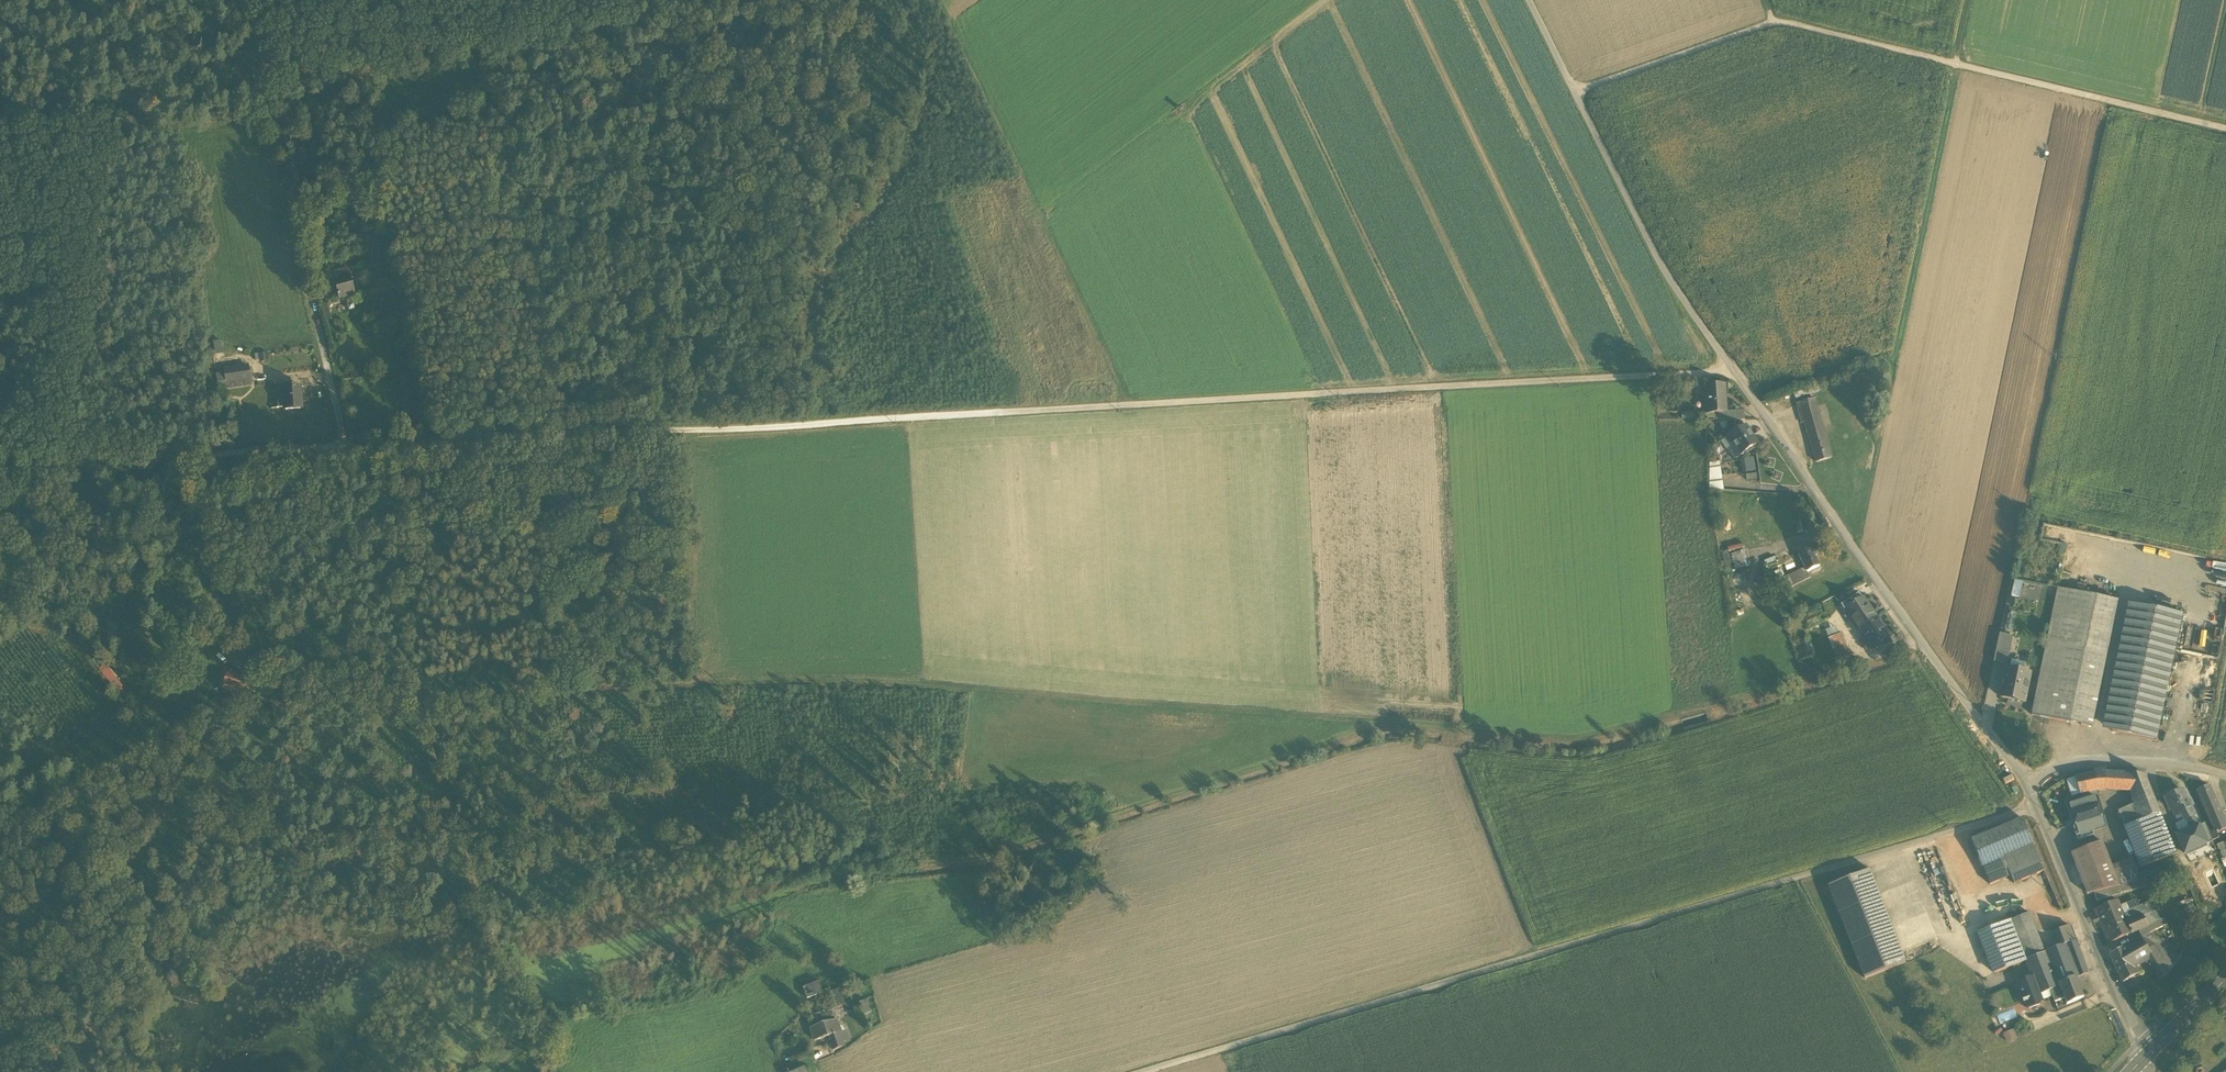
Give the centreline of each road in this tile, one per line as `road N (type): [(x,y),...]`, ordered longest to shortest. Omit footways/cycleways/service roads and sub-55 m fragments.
road 1 (track): [(415,703),(516,688),(889,683),(1578,742),(1753,699),(1918,640)]
road 2 (track): [(345,450),(1732,369)]
road 3 (residential): [(1140,1071),(2034,806)]
road 4 (unclassified): [(2026,781),(1918,640),(1658,260),(1530,0)]
road 5 (track): [(1575,91),(1774,23),(2225,128)]
road 6 (track): [(0,840),(161,739),(415,703)]
road 7 (track): [(546,1030),(544,1012),(500,954),(415,703)]
road 8 (track): [(0,469),(345,450)]
road 9 (unclassified): [(2143,1059),(2034,806)]
road 10 (track): [(415,703),(375,584),(345,450)]
road 11 (residential): [(2026,781),(2083,762),(2173,762),(2225,779)]
road 12 (unclassified): [(345,450),(302,264)]
road 13 (track): [(302,264),(264,96)]

